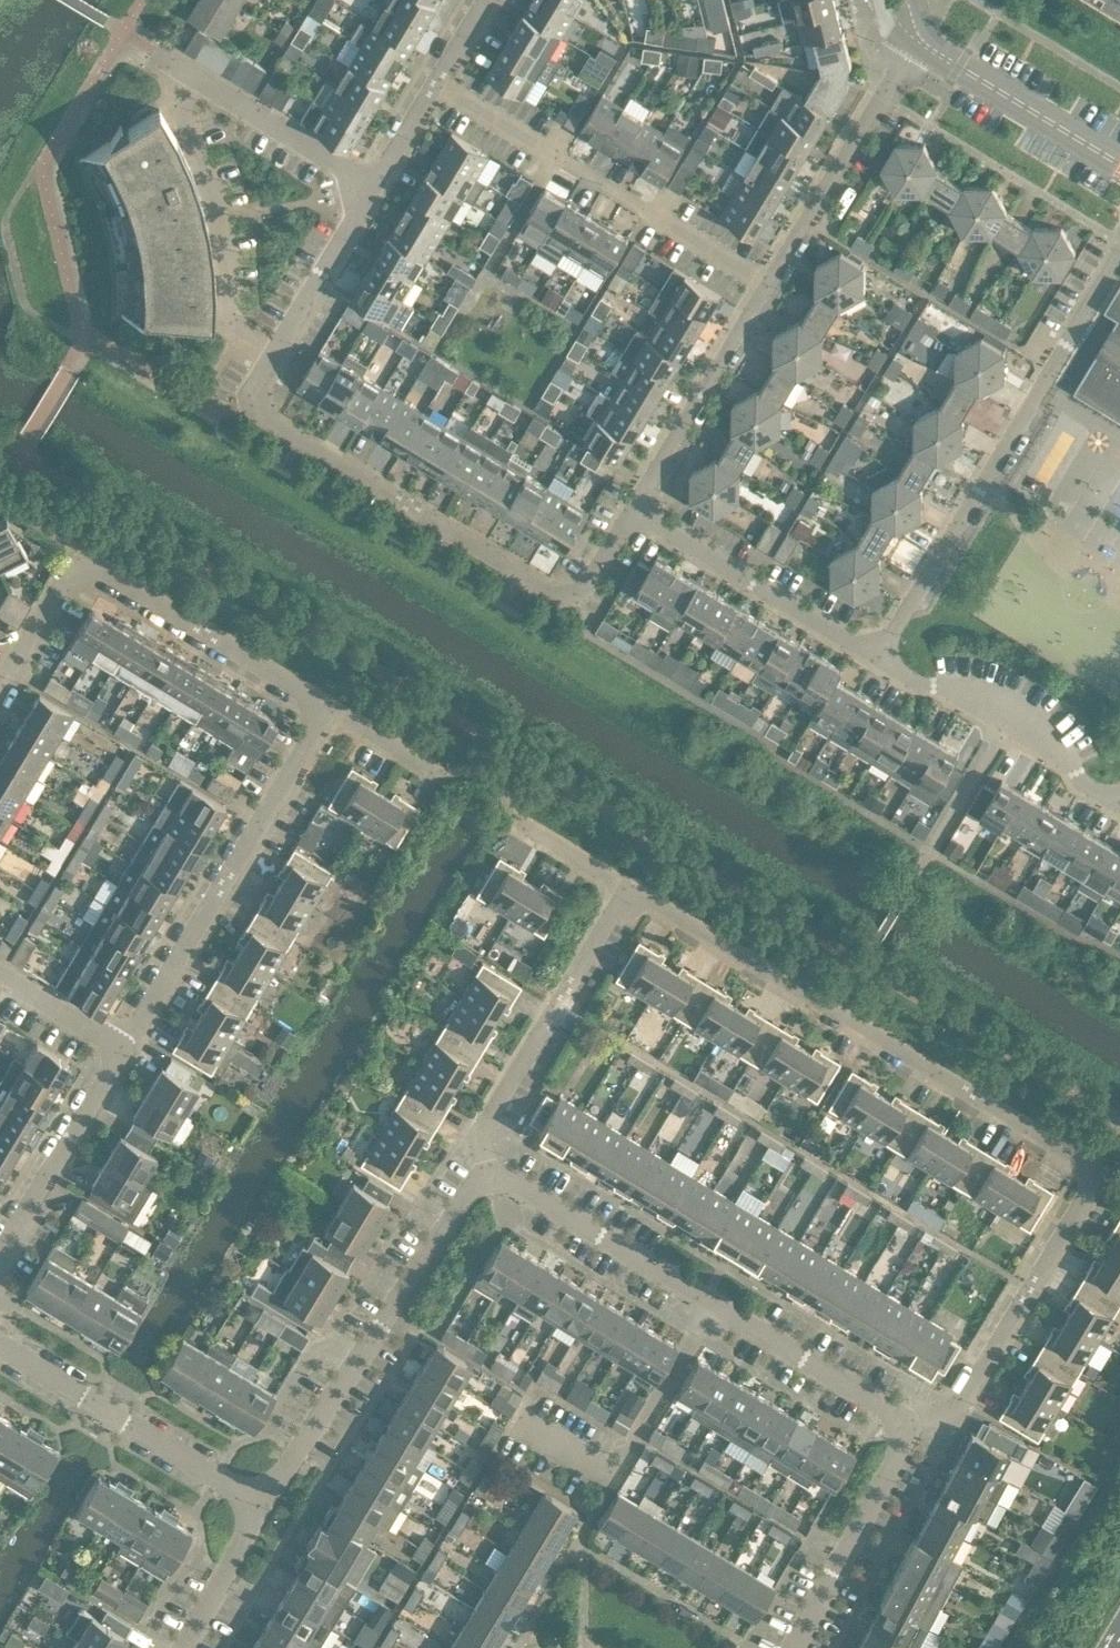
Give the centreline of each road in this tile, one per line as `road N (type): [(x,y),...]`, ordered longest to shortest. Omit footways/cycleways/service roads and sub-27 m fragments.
road 1 (residential): [(919,1430),(954,1423),(1088,1197),(1087,1172),(629,884)]
road 2 (residential): [(634,513),(579,595),(564,597),(247,407),(270,356)]
road 3 (residential): [(491,1183),(514,1182),(919,1430)]
road 4 (residential): [(876,660),(1119,257)]
road 5 (residential): [(123,1047),(332,708)]
road 6 (residential): [(264,1503),(466,1194),(491,1183)]
road 7 (residential): [(629,884),(516,817),(492,775),(449,783),(332,708)]
road 8 (residential): [(491,1183),(481,1135),(629,884)]
road 9 (residential): [(270,356),(228,331),(222,220),(177,93),(183,73)]
road 10 (residential): [(264,1503),(0,1343)]
road 11 (residential): [(1119,803),(1081,782),(1015,708),(929,688),(876,660)]
road 12 (residential): [(765,284),(918,40)]
road 13 (residential): [(332,708),(86,565)]
road 14 (residential): [(876,660),(634,513)]
road 15 (residential): [(634,513),(765,284)]
road 16 (residential): [(919,1430),(799,1647)]
road 17 (residential): [(0,1260),(123,1047)]
road 18 (tertiary): [(1119,165),(918,40)]
road 19 (residential): [(378,188),(183,73)]
road 20 (residential): [(270,356),(378,188)]
road 21 (residential): [(184,1647),(264,1503)]
road 22 (residential): [(123,1047),(0,971)]
road 23 (residential): [(559,158),(435,86)]
road 24 (residential): [(765,284),(649,212)]
road 25 (residential): [(11,671),(86,565)]

